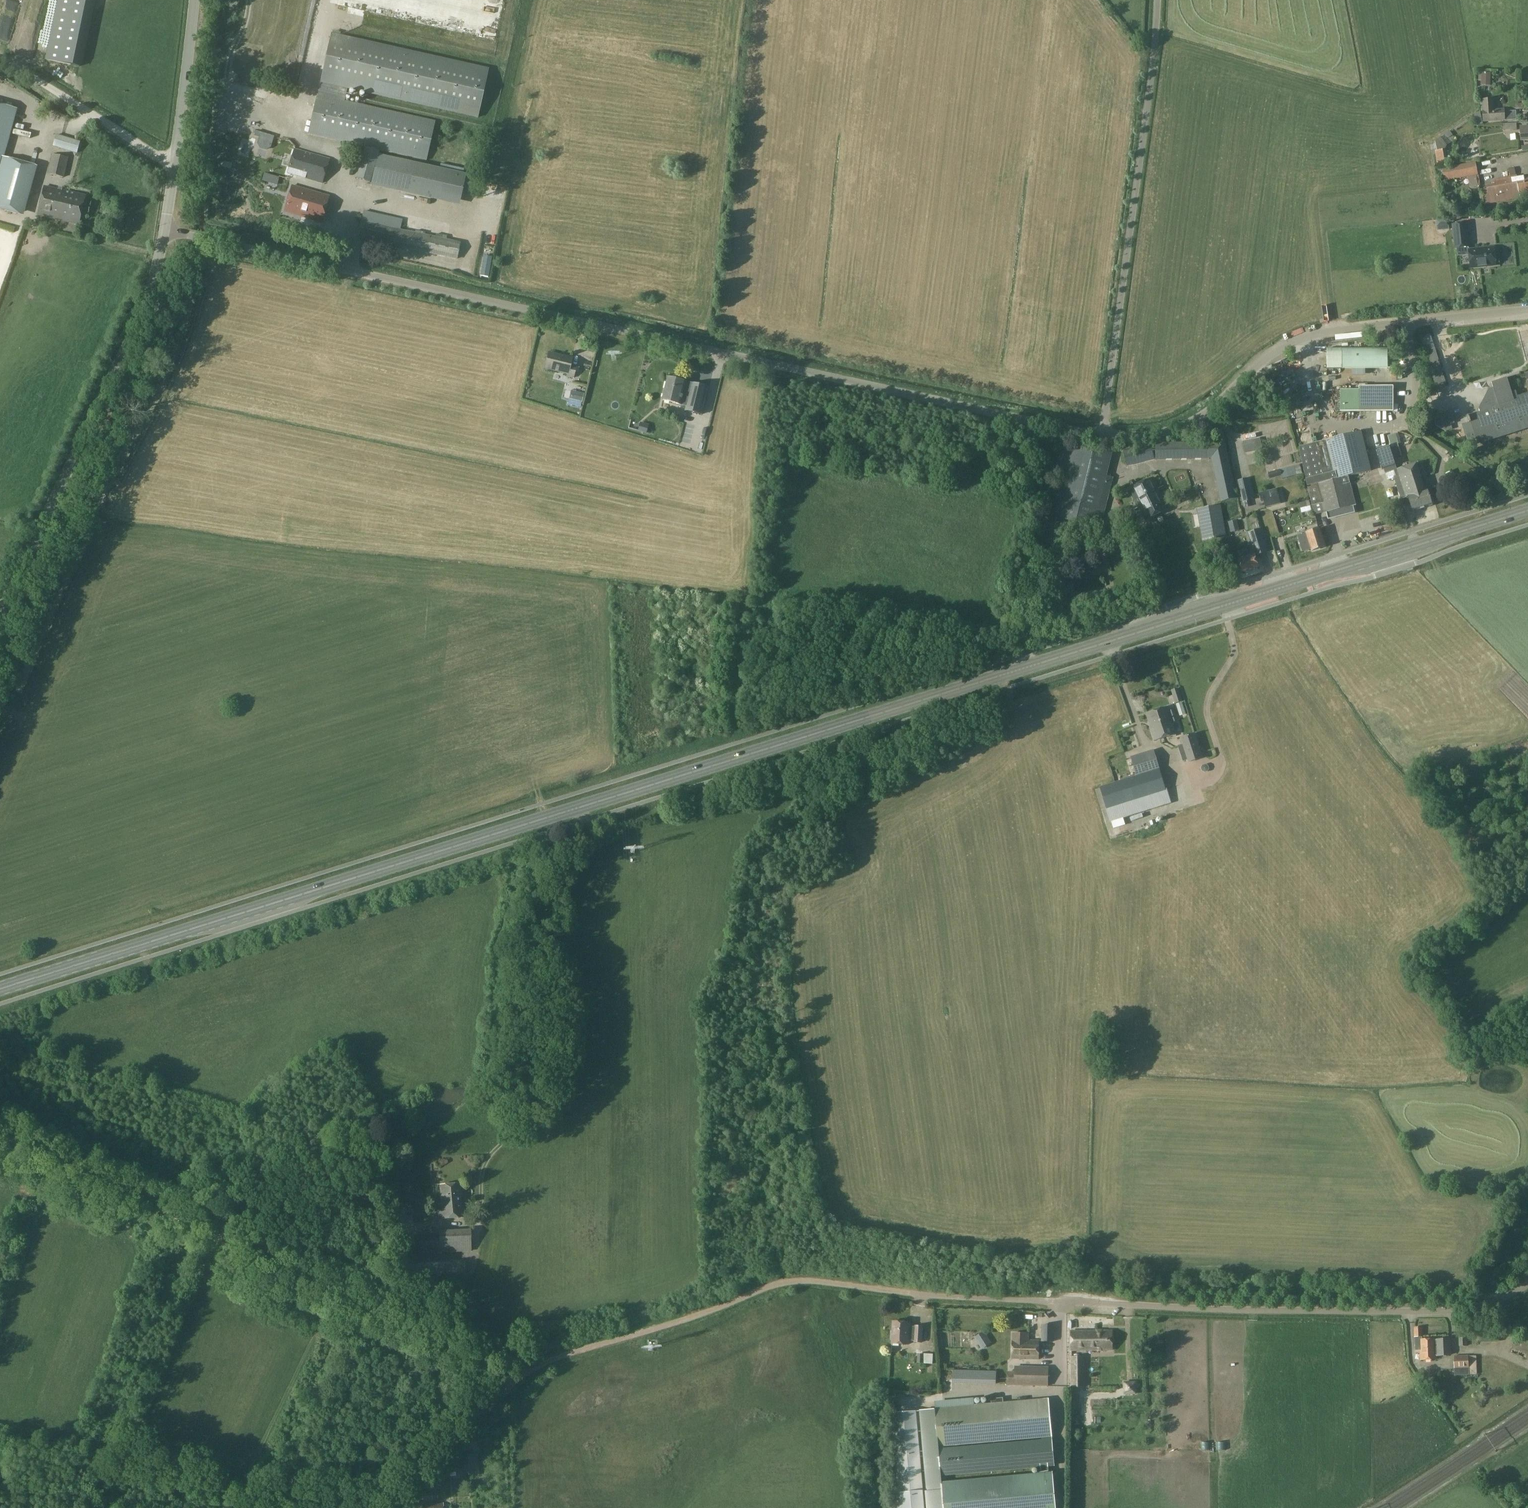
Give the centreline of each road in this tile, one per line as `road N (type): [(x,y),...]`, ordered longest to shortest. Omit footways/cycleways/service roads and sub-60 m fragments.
road 1 (primary): [(0,990),(1117,639)]
road 2 (unclassified): [(1104,435),(164,230)]
road 3 (unclassified): [(901,1290),(1448,1312),(1527,1284)]
road 4 (track): [(335,1298),(513,1383),(548,1363),(791,1281),(901,1290)]
road 5 (unclassified): [(1527,311),(1304,338),(1263,359),(1186,425),(1104,435)]
road 6 (unclassified): [(1104,435),(1159,0)]
road 7 (tertiary): [(0,612),(125,351),(164,230)]
road 8 (track): [(0,1136),(335,1298)]
road 9 (tertiary): [(164,230),(193,0)]
road 10 (track): [(174,164),(0,57)]
road 11 (track): [(410,1507),(413,1491),(513,1383)]
road 12 (primary): [(1222,606),(1340,570)]

